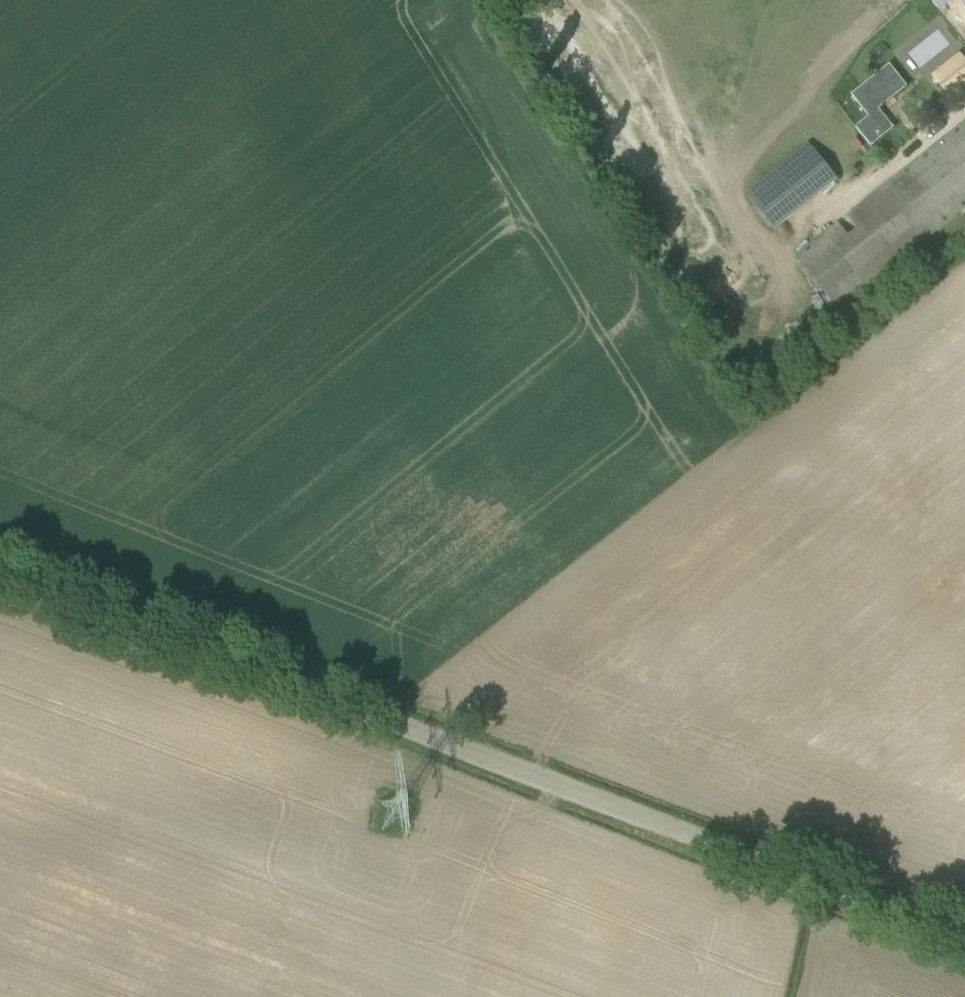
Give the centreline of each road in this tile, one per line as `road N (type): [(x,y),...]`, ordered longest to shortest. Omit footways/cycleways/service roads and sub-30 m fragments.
road 1 (unclassified): [(964,938),(0,580)]

